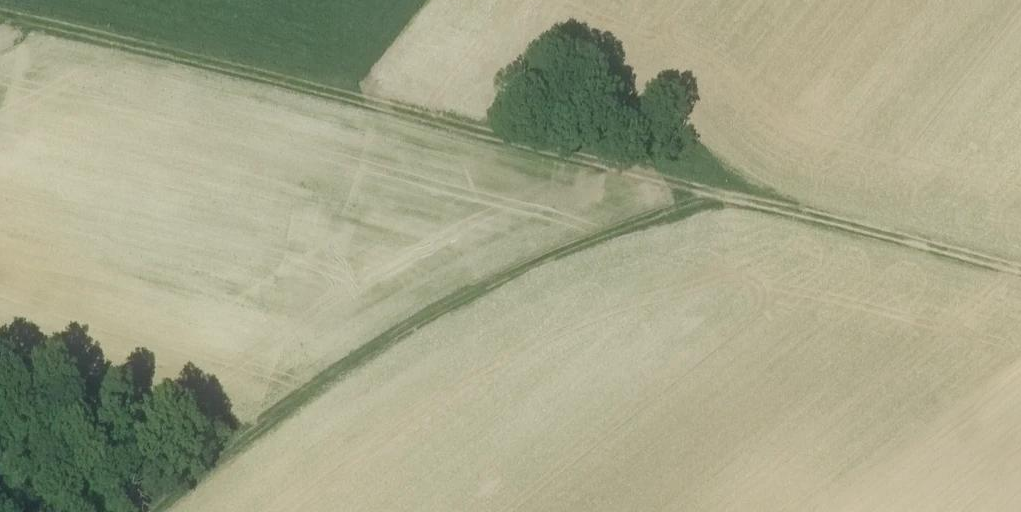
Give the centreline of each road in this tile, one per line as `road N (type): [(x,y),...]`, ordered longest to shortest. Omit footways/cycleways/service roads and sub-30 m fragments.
road 1 (track): [(0,8),(1020,270)]
road 2 (track): [(136,511),(470,306),(700,191)]

